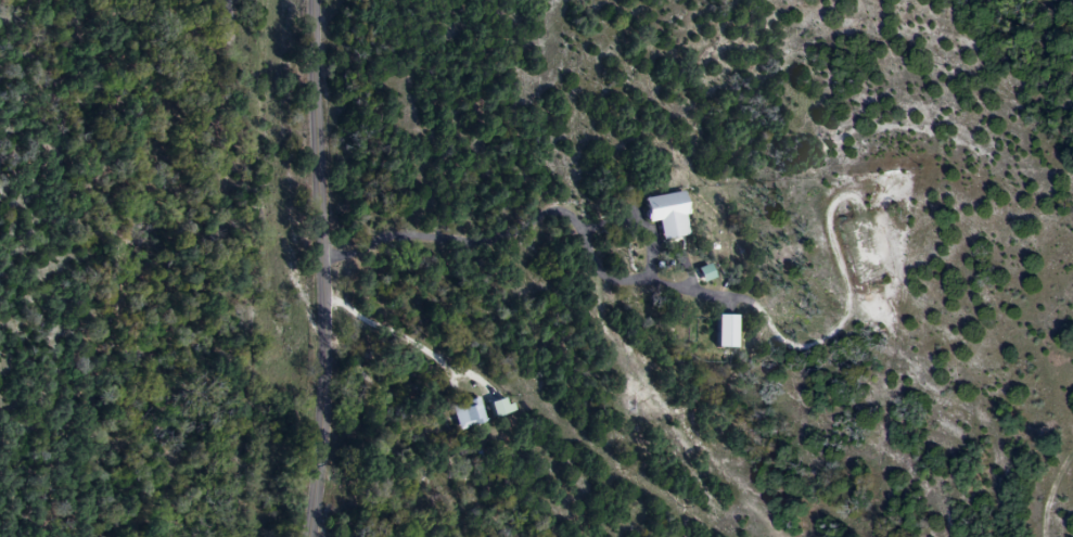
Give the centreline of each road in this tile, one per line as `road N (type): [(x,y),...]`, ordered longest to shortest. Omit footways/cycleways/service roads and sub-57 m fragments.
road 1 (tertiary): [(312,536),(325,371),(318,0)]

